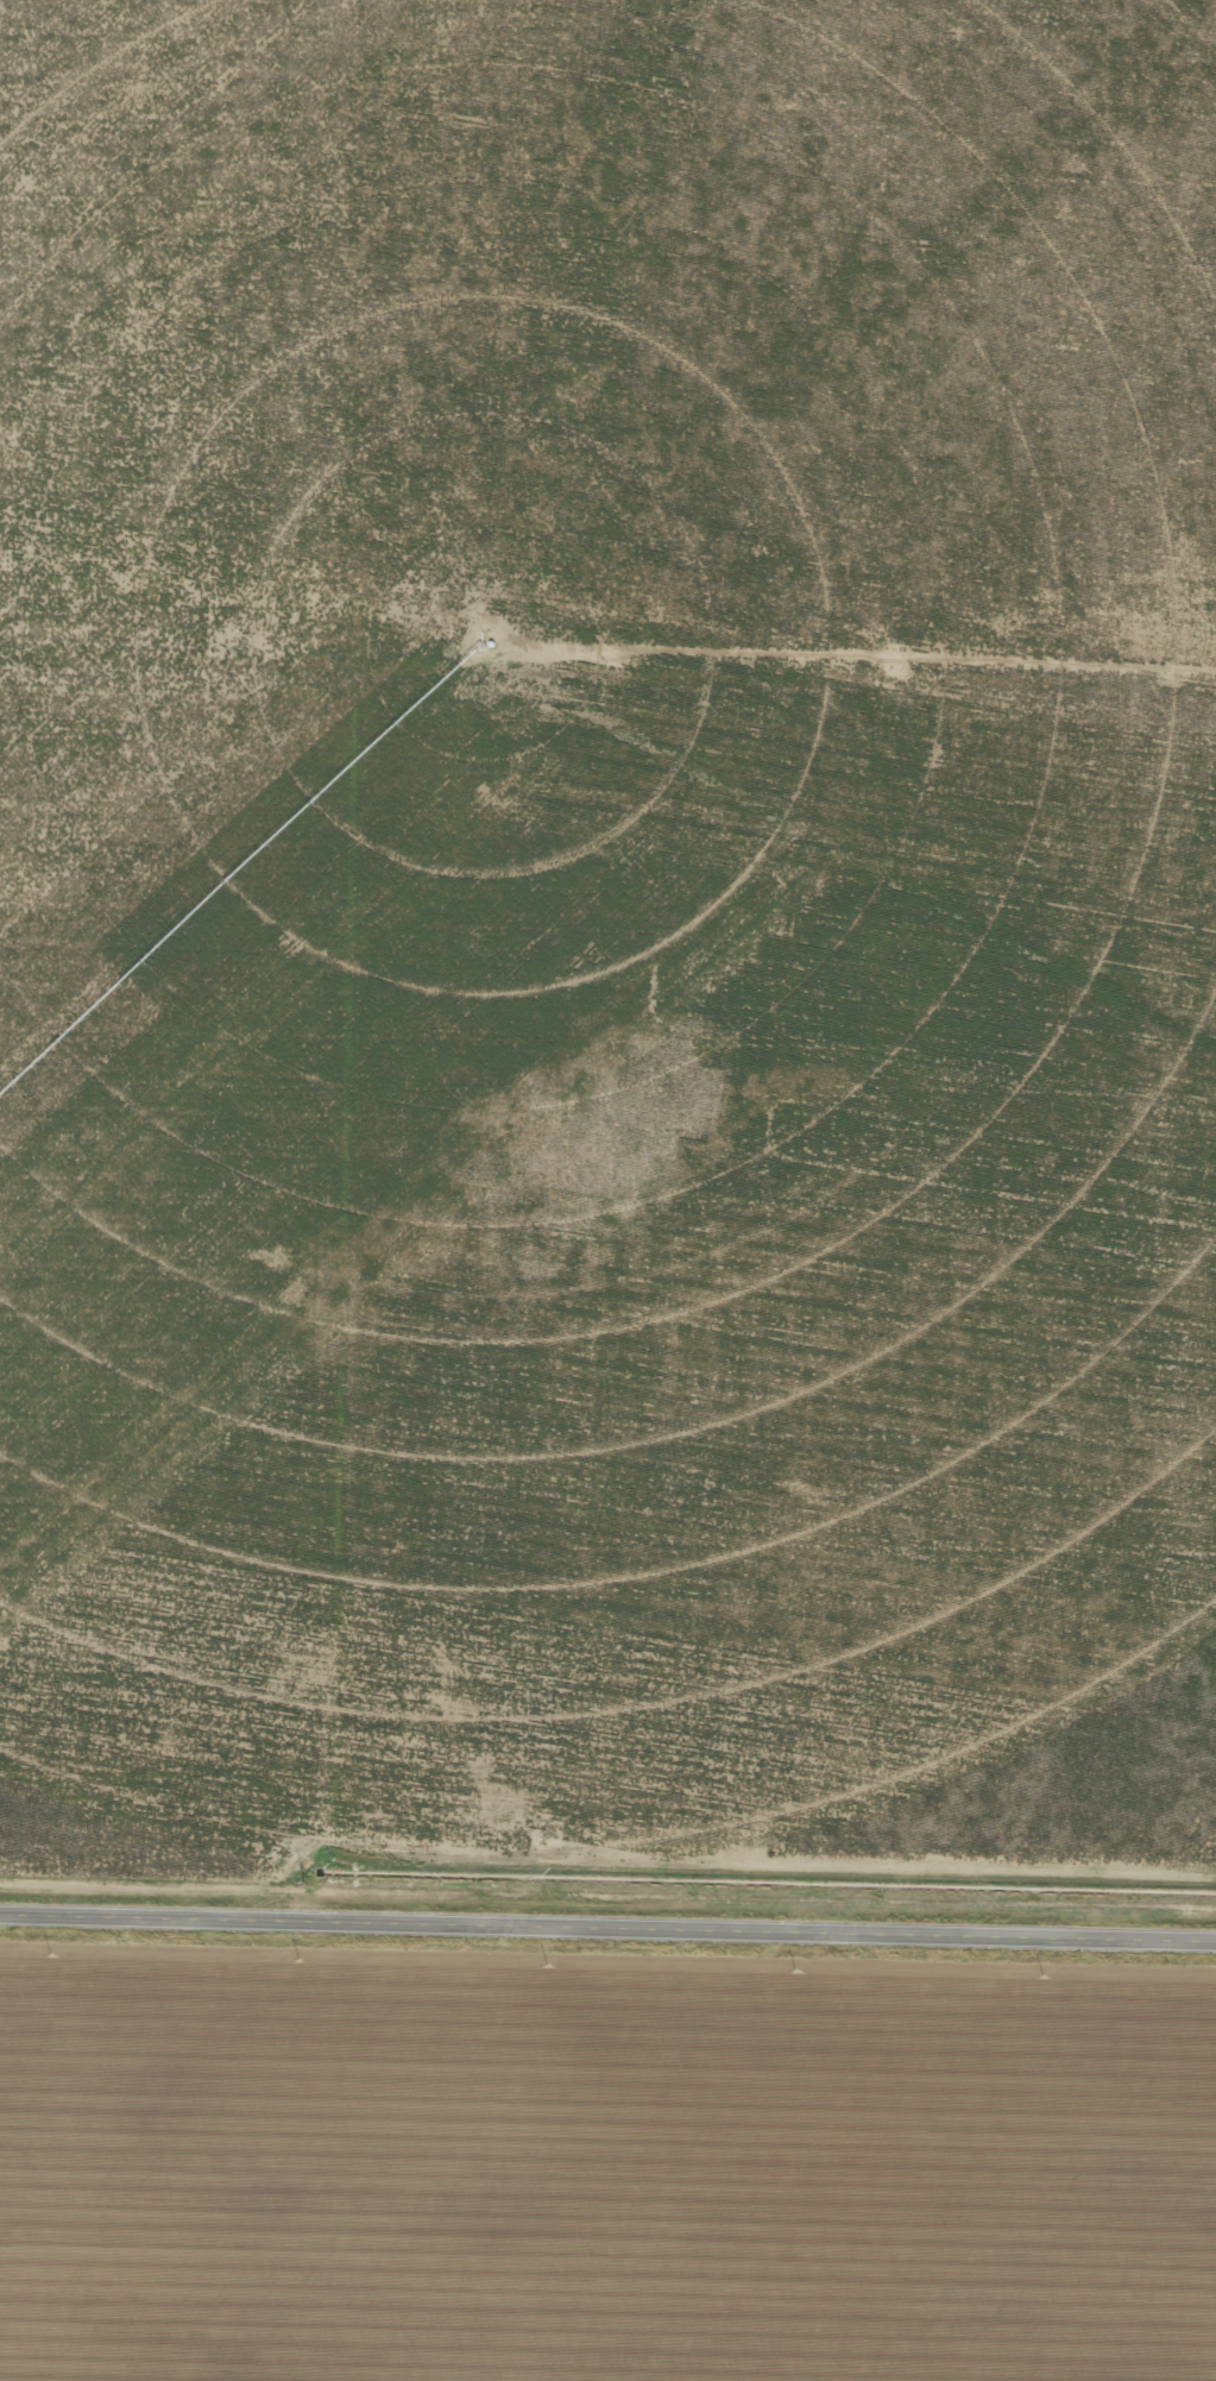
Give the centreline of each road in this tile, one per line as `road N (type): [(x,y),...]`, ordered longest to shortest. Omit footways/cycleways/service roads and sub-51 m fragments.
road 1 (tertiary): [(0,1916),(1215,1944)]

